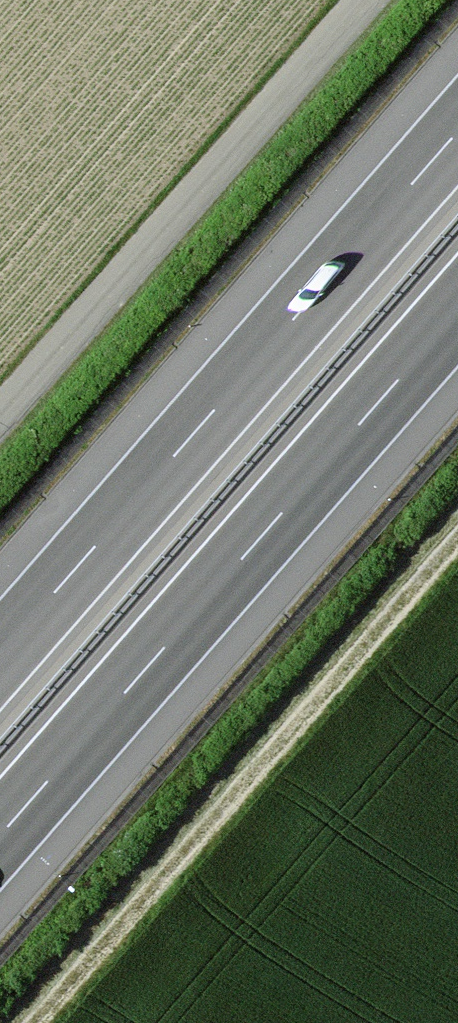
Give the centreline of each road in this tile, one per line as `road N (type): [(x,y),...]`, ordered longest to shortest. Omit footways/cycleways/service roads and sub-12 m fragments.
road 1 (motorway): [(0,835),(457,311)]
road 2 (motorway): [(457,131),(0,655)]
road 3 (track): [(34,1022),(457,537)]
road 4 (track): [(0,414),(365,0)]

